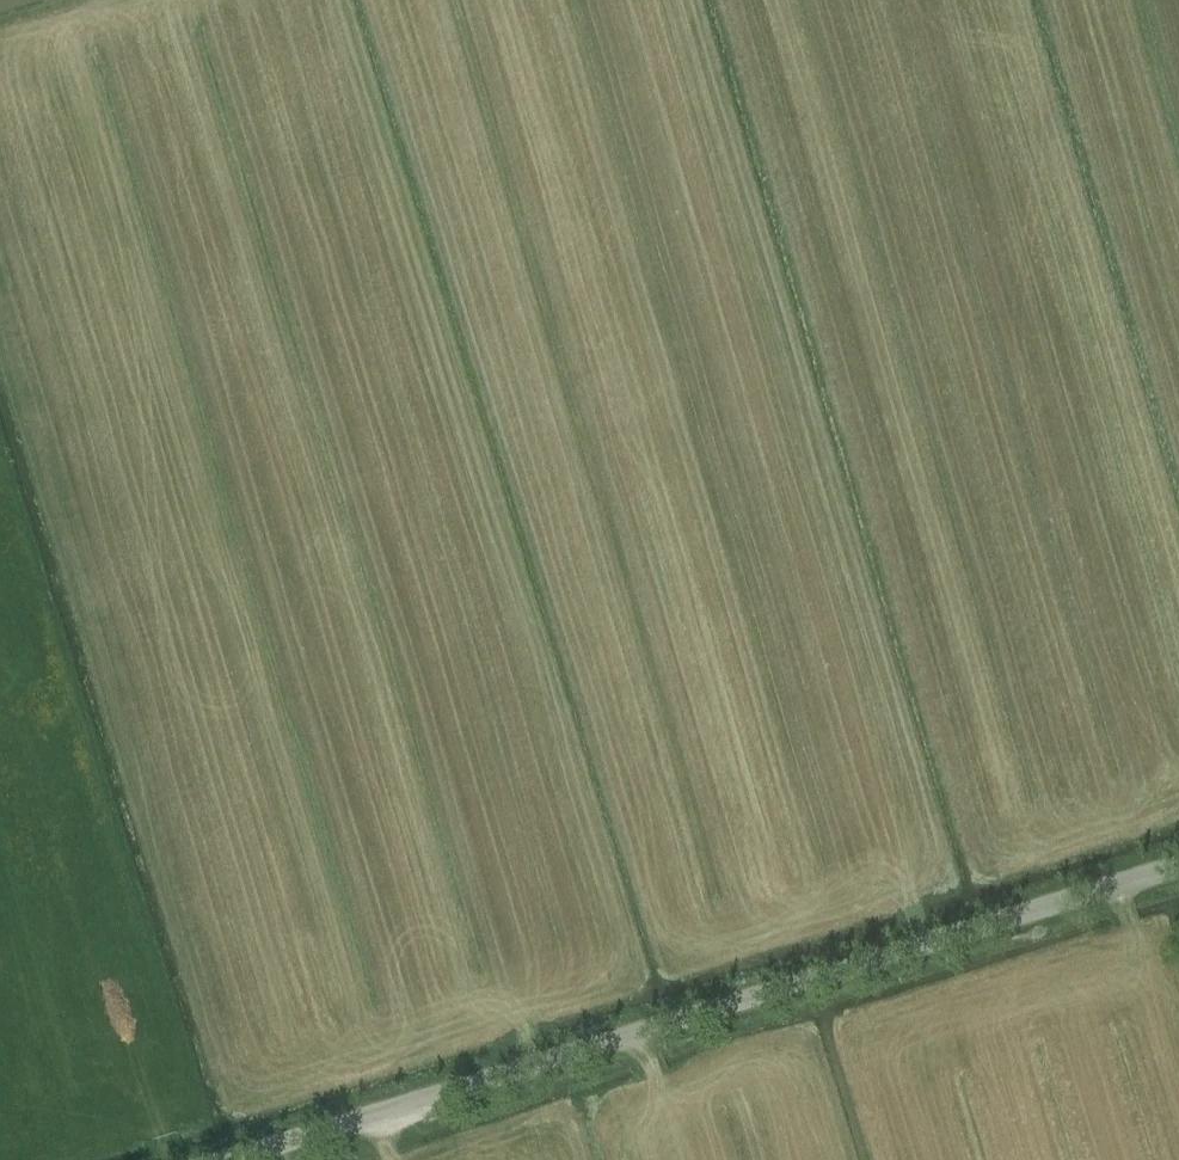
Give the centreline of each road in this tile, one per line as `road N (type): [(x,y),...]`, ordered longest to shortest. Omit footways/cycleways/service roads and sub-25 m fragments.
road 1 (unclassified): [(230,1159),(1178,866)]

